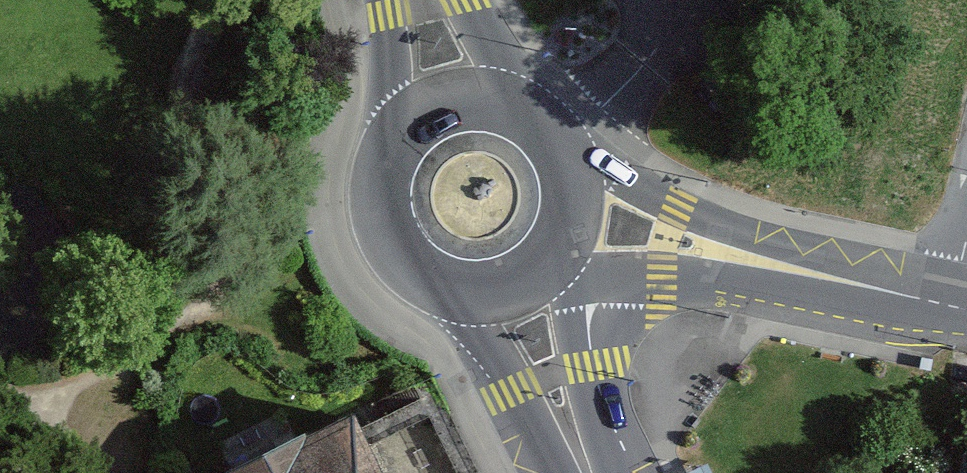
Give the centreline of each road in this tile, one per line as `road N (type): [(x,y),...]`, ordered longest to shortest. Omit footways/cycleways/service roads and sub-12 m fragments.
road 1 (unclassified): [(952,307),(889,272),(766,242),(567,156)]
road 2 (unclassified): [(554,254),(662,280),(952,307)]
road 3 (primary): [(630,472),(585,305),(554,254)]
road 4 (primary): [(445,286),(478,327),(556,472)]
road 5 (primary): [(401,134),(380,191),(384,221),(418,271),(445,286)]
road 6 (primary): [(533,114),(478,97),(449,101),(401,134)]
road 7 (primary): [(376,0),(401,134)]
road 8 (primary): [(533,114),(465,0)]
road 9 (primary): [(445,286),(493,290),(554,254)]

